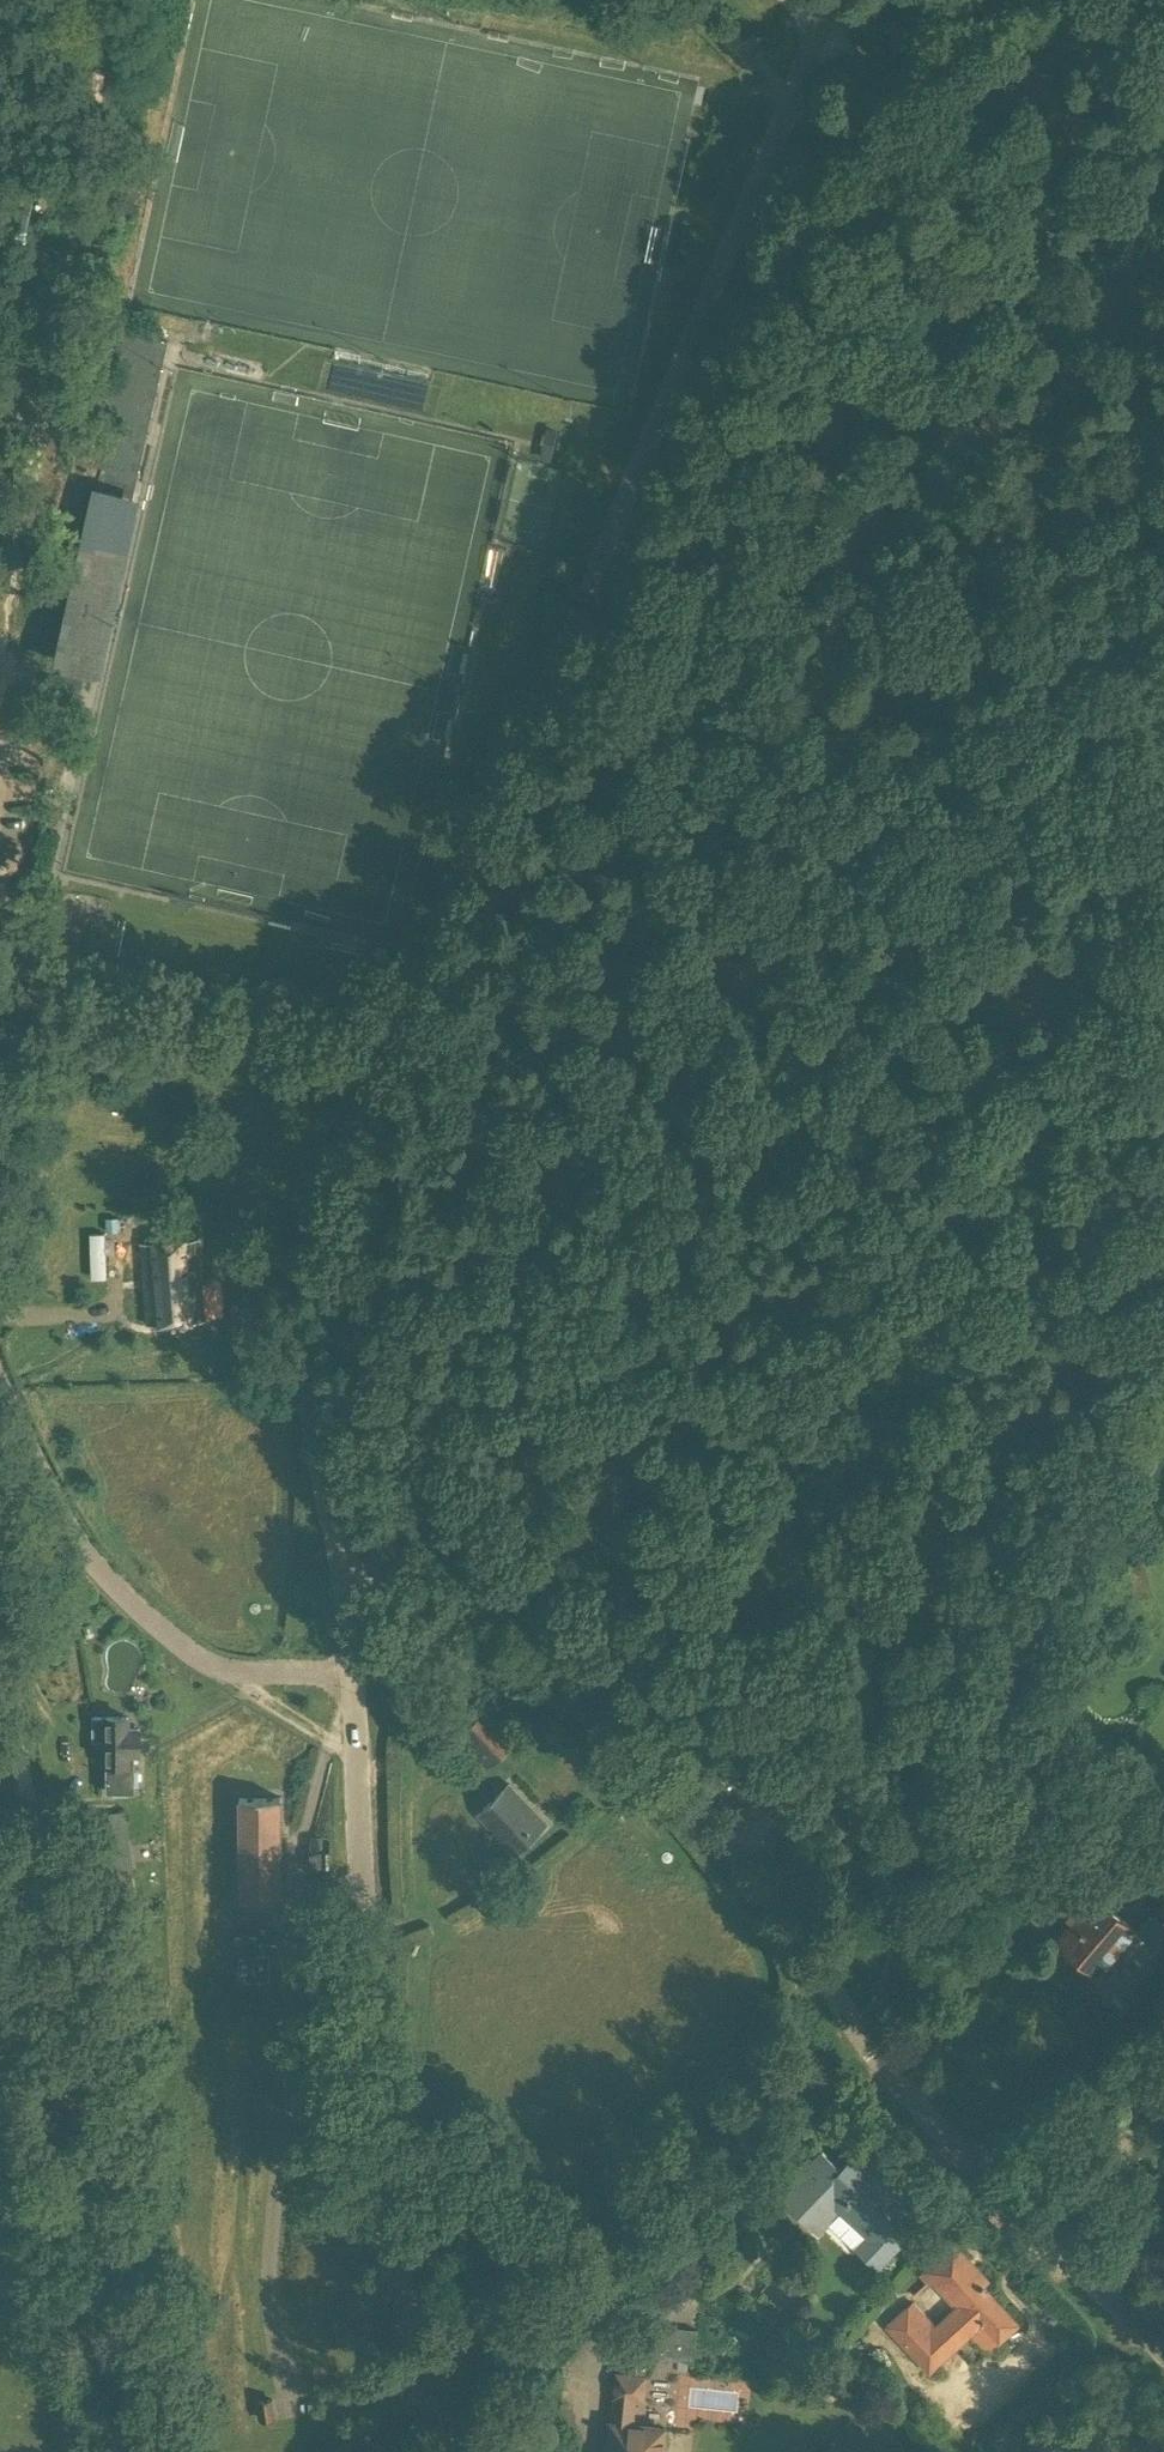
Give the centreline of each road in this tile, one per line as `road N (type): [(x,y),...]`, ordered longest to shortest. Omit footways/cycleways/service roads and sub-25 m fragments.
road 1 (unclassified): [(336,1536),(307,1401),(304,1341),(325,1221),(796,89)]
road 2 (residential): [(499,1650),(671,1778),(751,1872),(925,2115),(1163,2353)]
road 3 (track): [(150,2451),(0,1625)]
road 4 (residential): [(445,2451),(370,2139),(352,1665)]
road 5 (unclassified): [(352,1665),(236,1669),(175,1641),(71,1528),(0,1390)]
road 6 (residential): [(499,1650),(336,1536)]
road 7 (unclassified): [(796,89),(675,0)]
road 8 (residential): [(352,1665),(431,1644),(499,1650)]
road 9 (unclassified): [(352,1665),(336,1536)]

